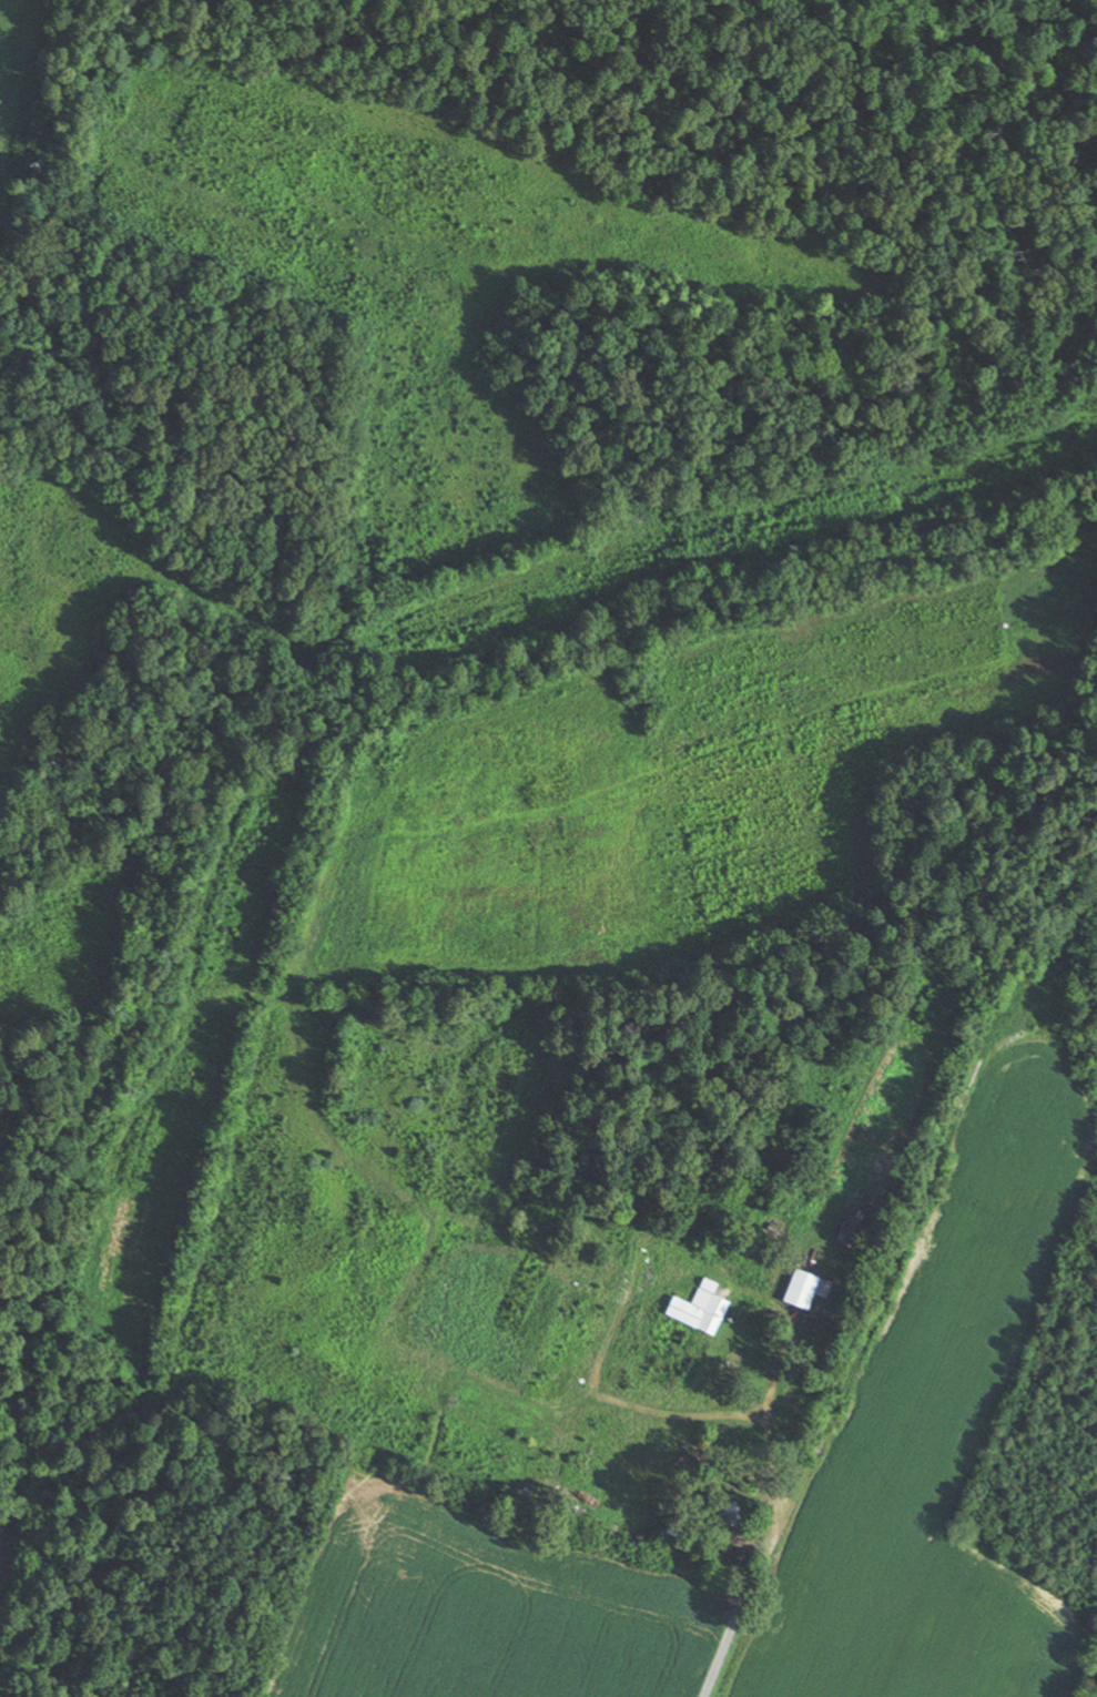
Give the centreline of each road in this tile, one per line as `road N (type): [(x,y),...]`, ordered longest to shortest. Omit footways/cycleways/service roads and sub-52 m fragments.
road 1 (residential): [(707,1696),(753,1586)]

